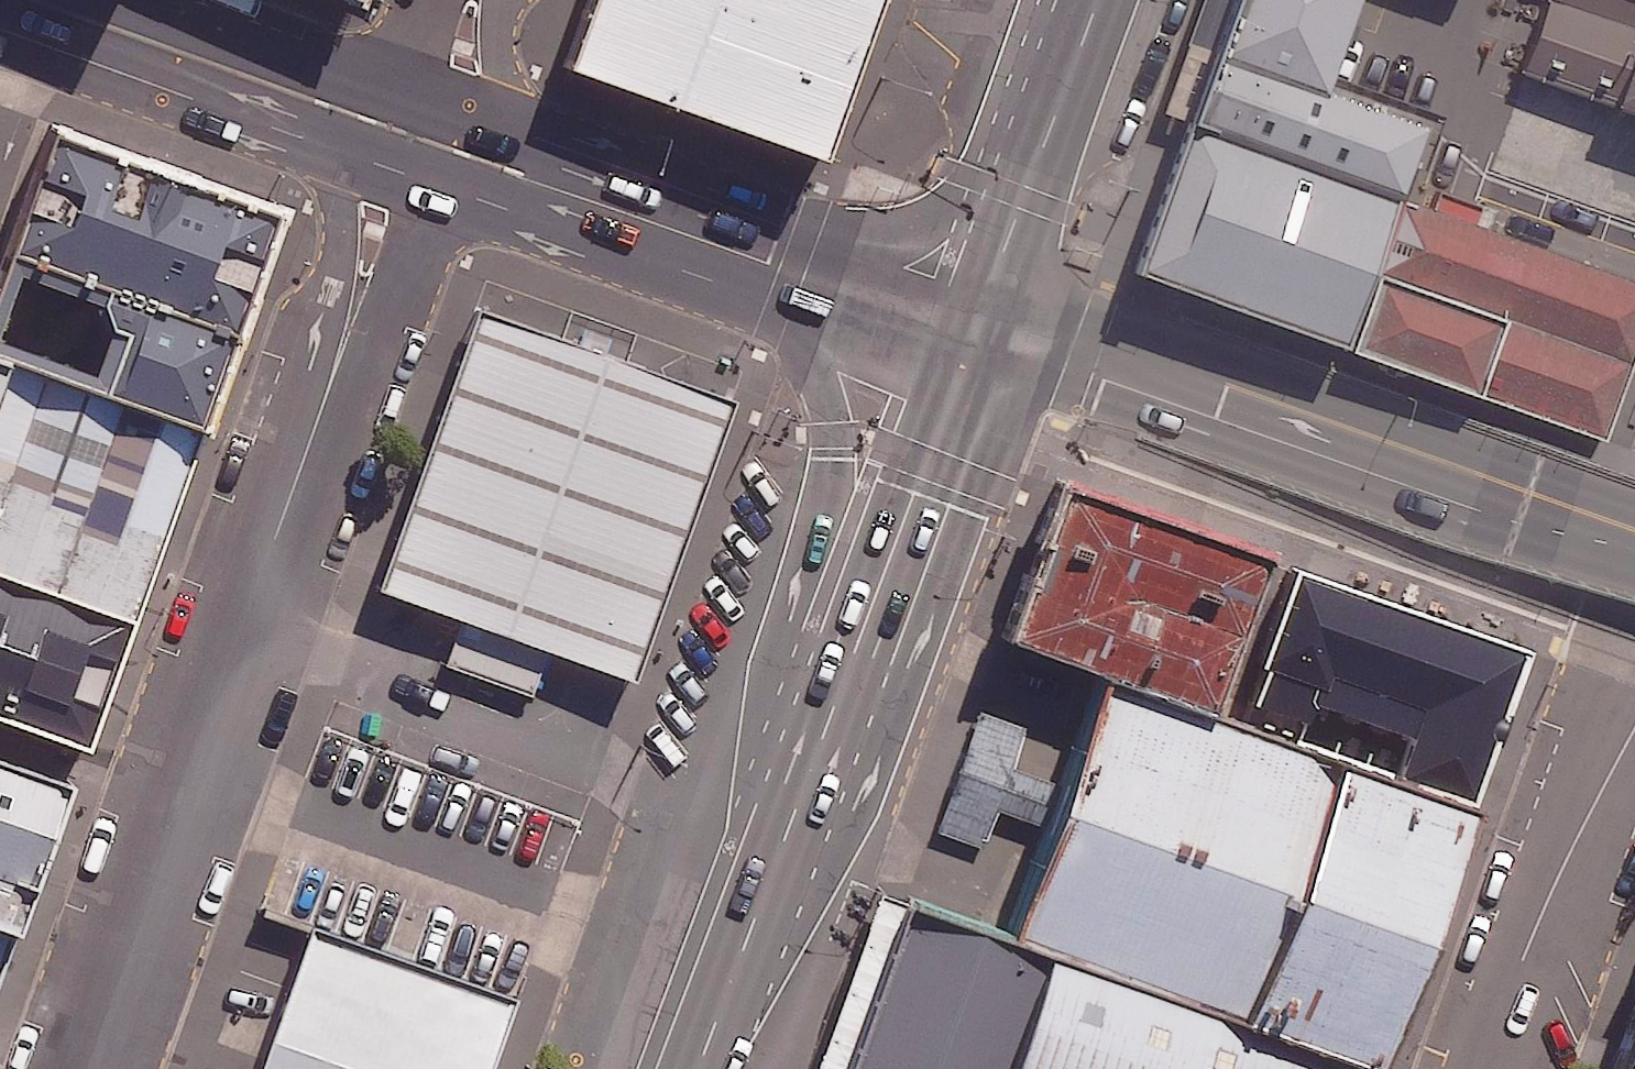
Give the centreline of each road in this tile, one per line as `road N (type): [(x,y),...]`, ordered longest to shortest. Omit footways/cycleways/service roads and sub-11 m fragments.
road 1 (residential): [(335,374),(86,1068)]
road 2 (secondary): [(1634,532),(1103,342),(983,316)]
road 3 (trunk): [(799,802),(789,631),(834,462),(820,280)]
road 4 (trunk): [(799,802),(983,316)]
road 5 (residential): [(1634,729),(1560,871),(1485,1068)]
road 6 (trunk): [(983,316),(1099,0)]
road 7 (trunk): [(700,1068),(799,802)]
road 8 (secondary): [(266,83),(34,0)]
road 9 (secondary): [(820,280),(592,198)]
road 10 (residential): [(335,374),(343,145)]
road 11 (residential): [(448,180),(335,374)]
road 12 (secondary): [(983,316),(820,280)]
road 13 (secondary): [(592,198),(515,203),(448,180)]
road 14 (residential): [(490,0),(501,137)]
road 15 (secondary): [(266,83),(341,81),(390,99)]

